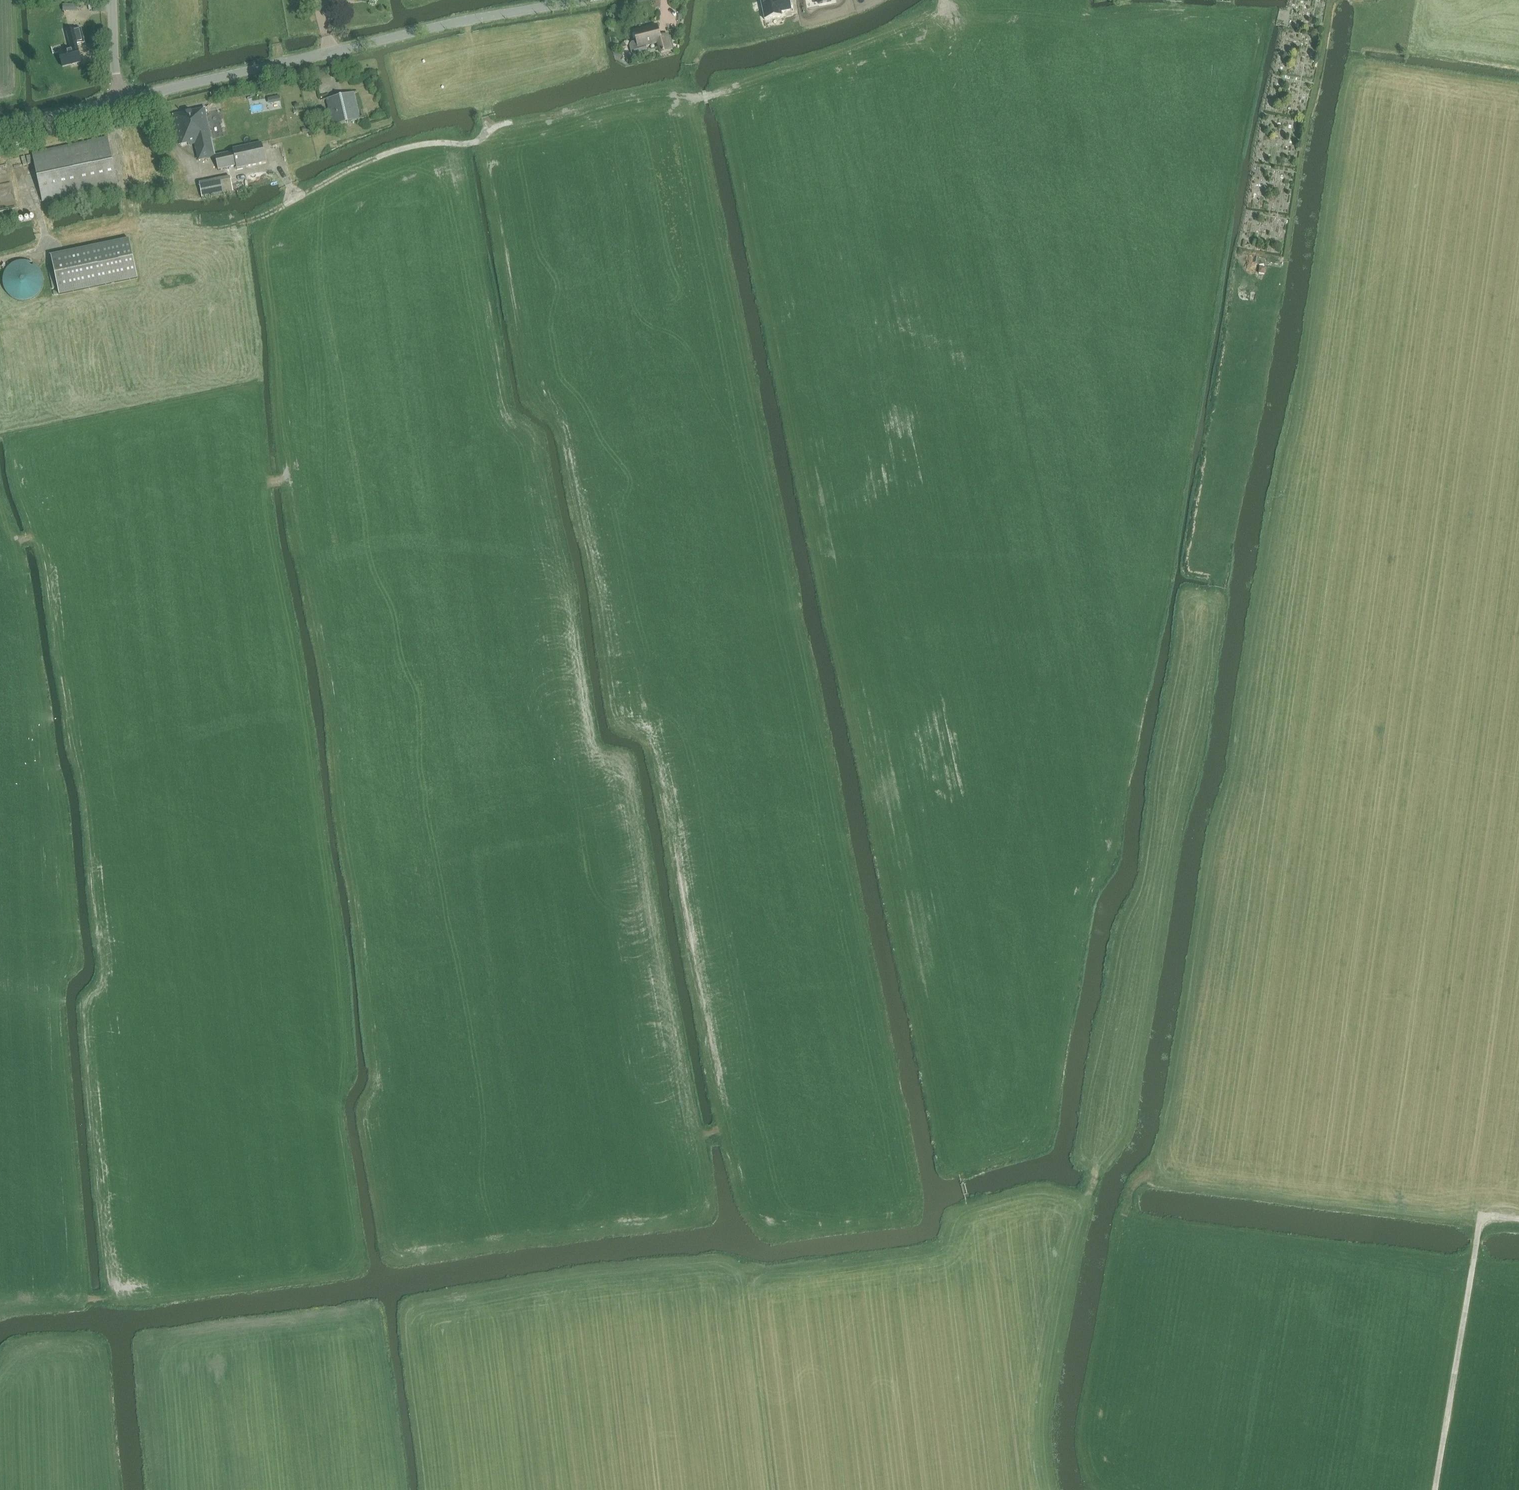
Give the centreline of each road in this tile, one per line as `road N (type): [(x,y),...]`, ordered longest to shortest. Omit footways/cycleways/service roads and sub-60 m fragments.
road 1 (track): [(0,260),(138,228),(240,225),(374,158),(427,144),(481,142),(488,128),(513,122)]
road 2 (tertiary): [(117,102),(477,18),(588,0)]
road 3 (track): [(1434,1489),(1479,1217),(1518,1221)]

